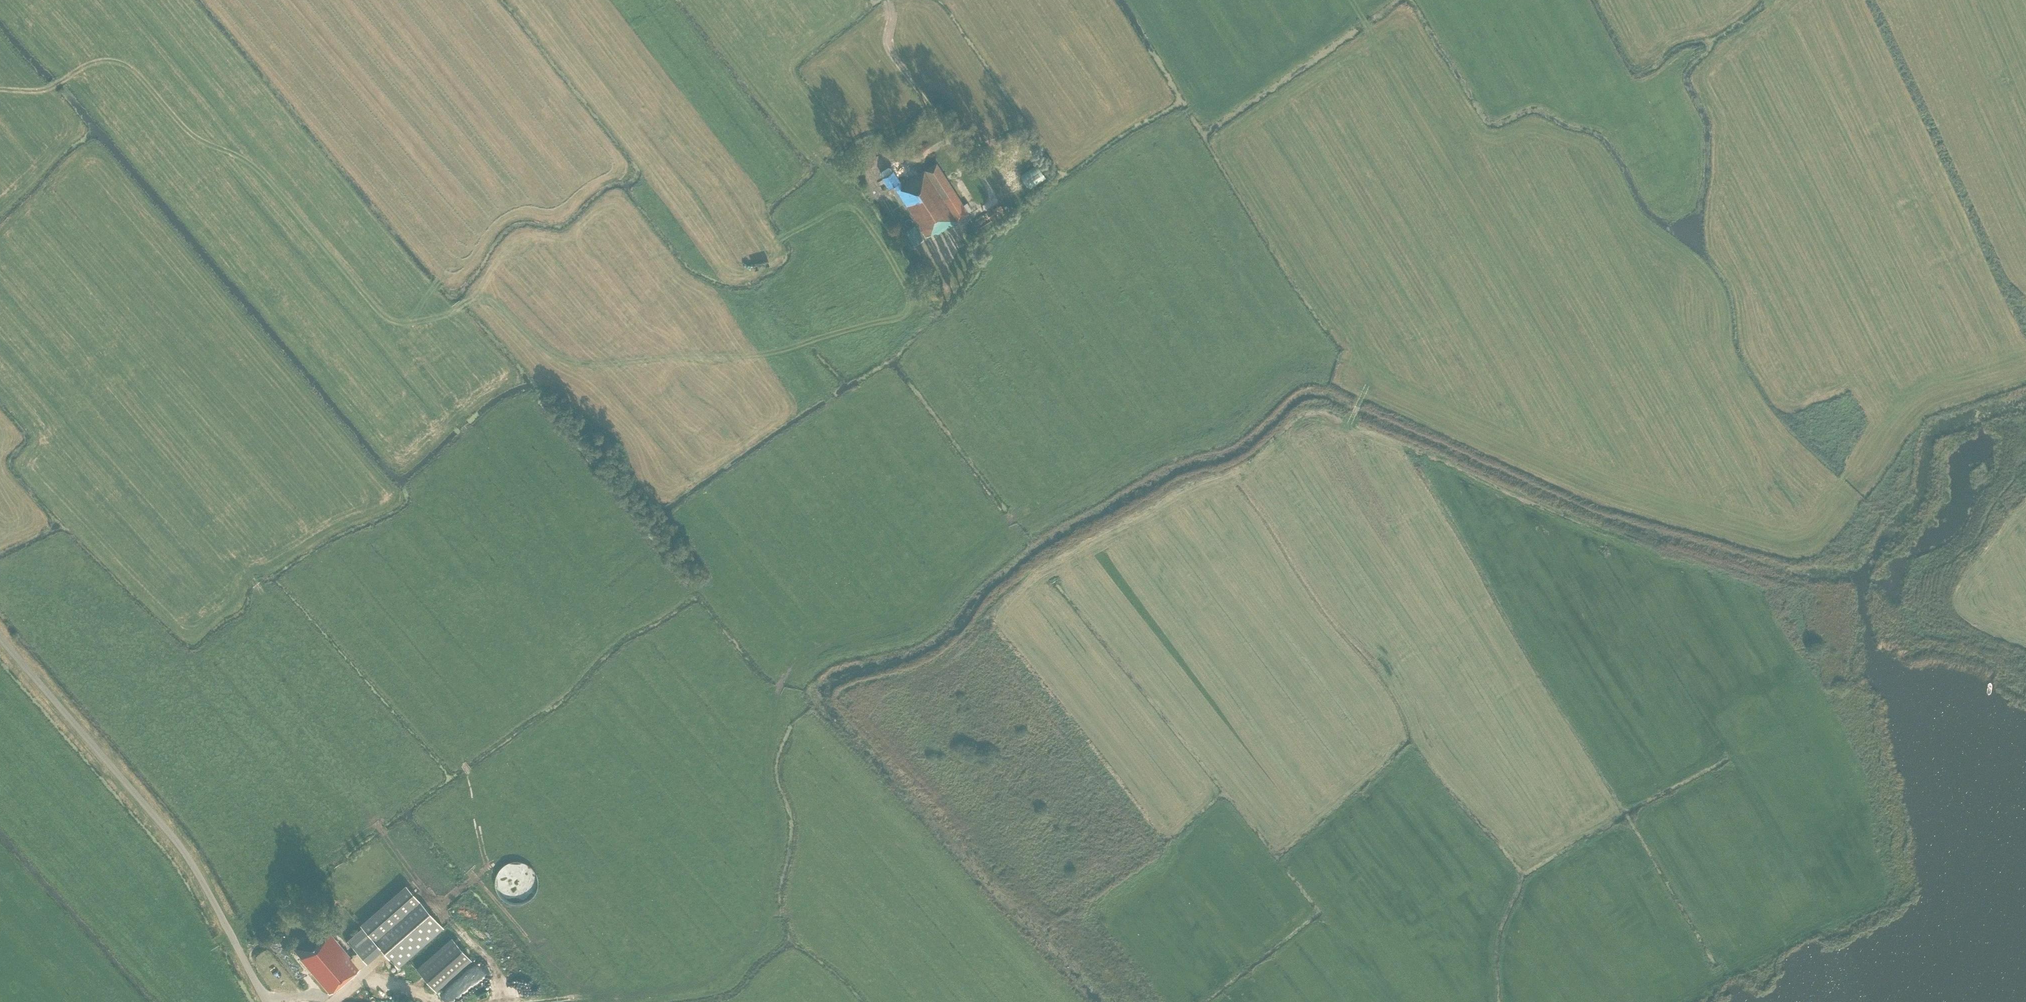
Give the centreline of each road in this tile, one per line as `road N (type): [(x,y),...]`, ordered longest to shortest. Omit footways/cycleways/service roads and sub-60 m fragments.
road 1 (unclassified): [(270,1001),(212,891),(0,641)]

